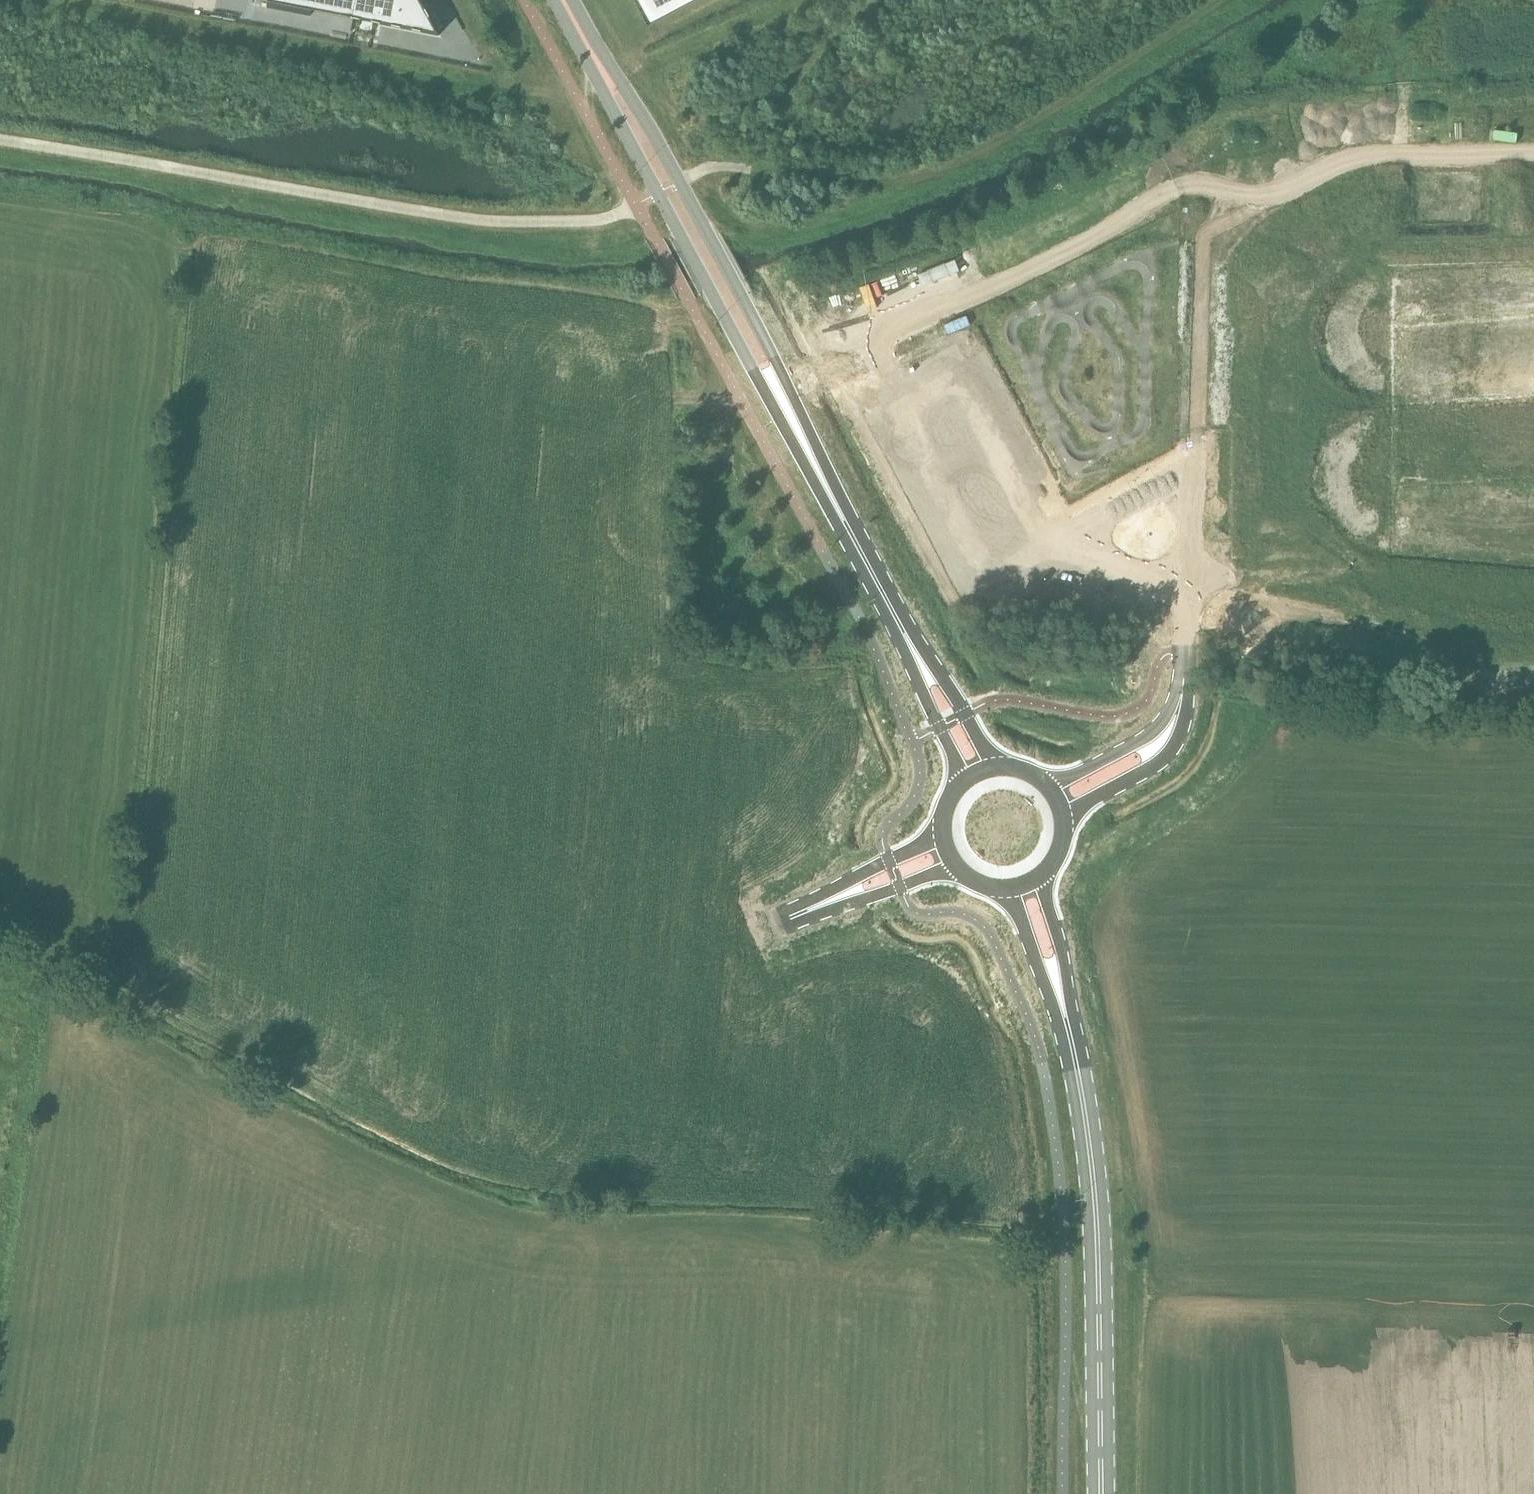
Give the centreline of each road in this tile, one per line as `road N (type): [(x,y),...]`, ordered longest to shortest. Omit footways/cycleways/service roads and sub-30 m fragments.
road 1 (tertiary): [(555,0),(771,403),(846,524)]
road 2 (tertiary): [(846,524),(742,295),(573,0)]
road 3 (tertiary): [(1100,1493),(1094,1198),(1056,976)]
road 4 (track): [(1216,0),(975,153),(919,172),(842,180),(751,169)]
road 5 (tertiary): [(1034,877),(1061,843),(1061,807),(1040,778),(991,767)]
road 6 (tertiary): [(914,650),(846,524)]
road 7 (tertiary): [(991,767),(942,675),(914,650)]
road 8 (tertiary): [(914,650),(968,778)]
road 9 (unclassified): [(944,832),(861,875),(840,898)]
road 10 (unclassified): [(840,898),(868,897),(958,864)]

